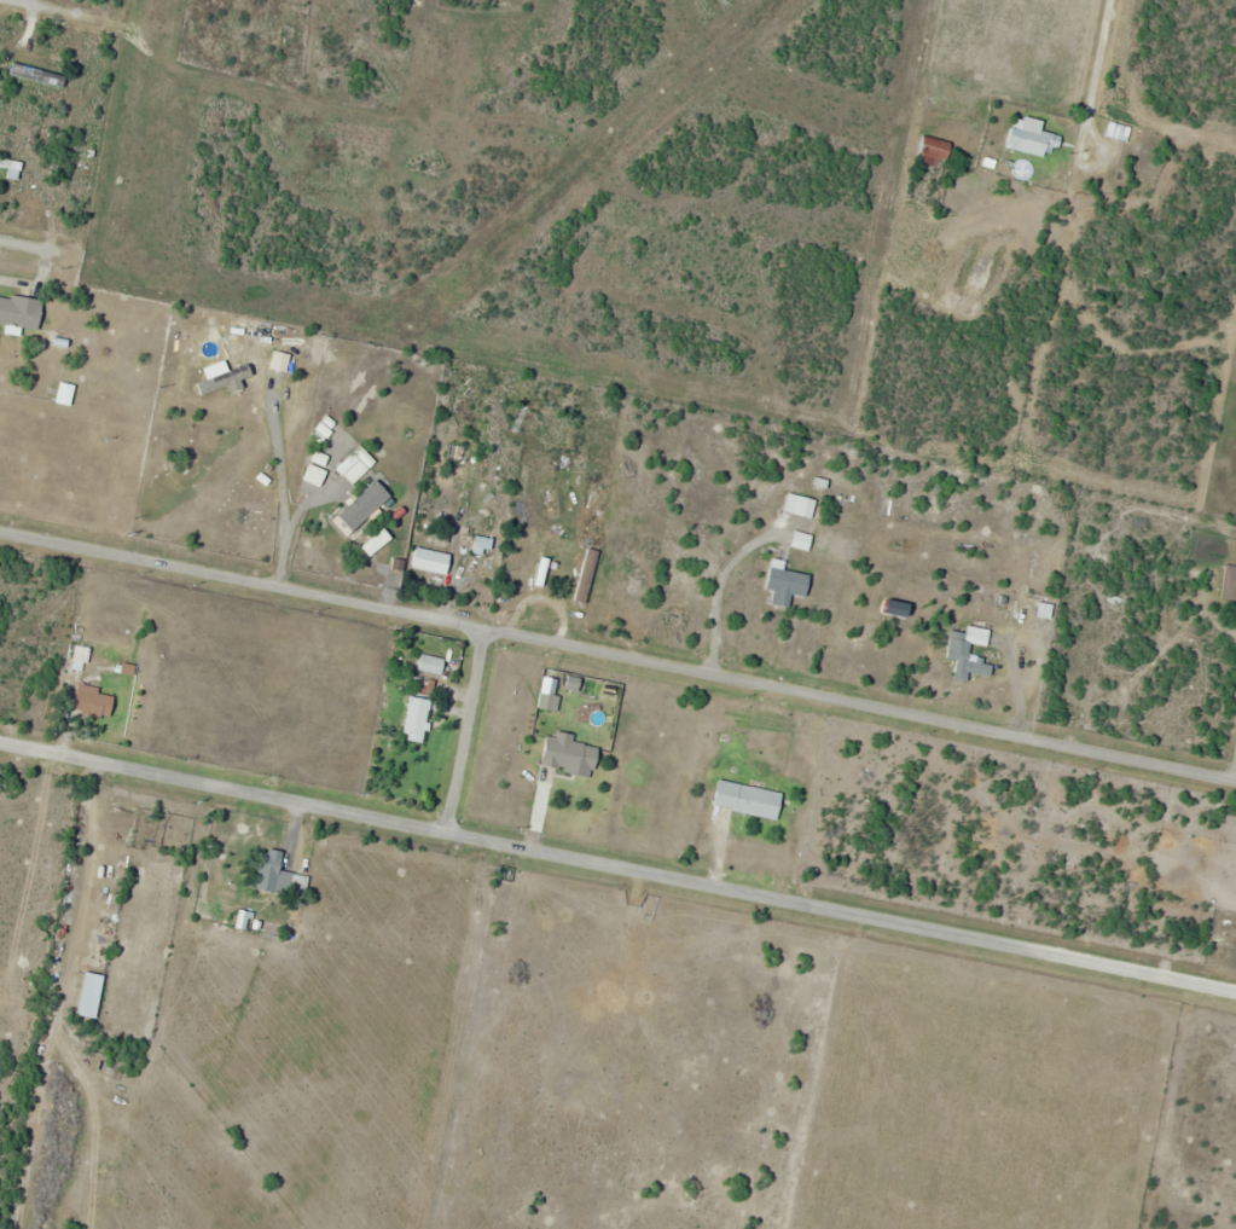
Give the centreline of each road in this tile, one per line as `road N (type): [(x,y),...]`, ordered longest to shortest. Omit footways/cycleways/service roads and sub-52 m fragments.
road 1 (residential): [(1235,992),(0,741)]
road 2 (residential): [(1235,779),(0,530)]
road 3 (residential): [(451,833),(492,630)]

